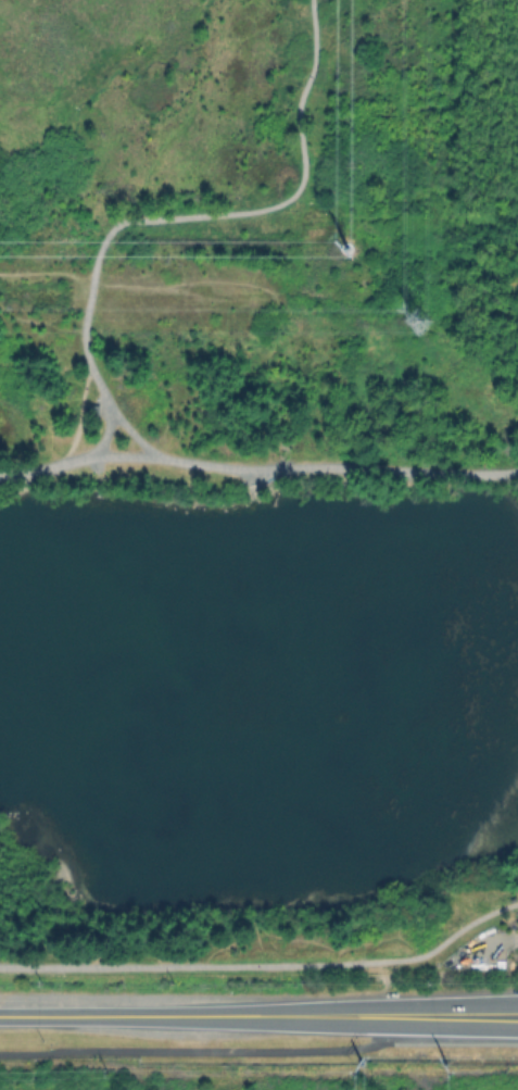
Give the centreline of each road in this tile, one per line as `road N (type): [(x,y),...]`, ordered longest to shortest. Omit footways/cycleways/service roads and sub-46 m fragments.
road 1 (secondary): [(0,1017),(517,1017)]

